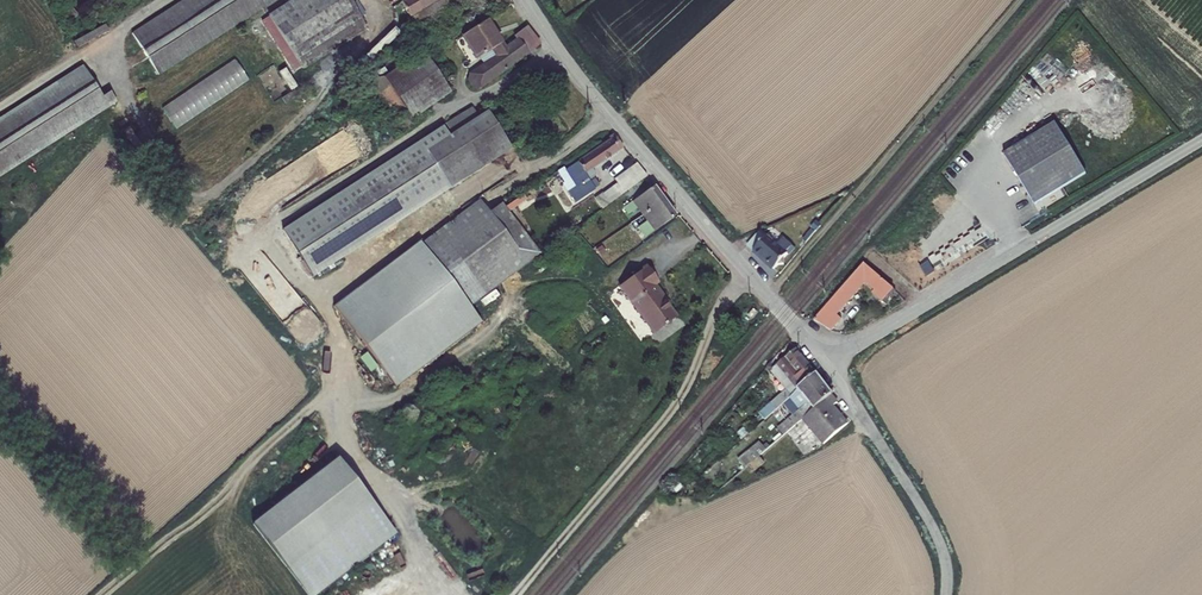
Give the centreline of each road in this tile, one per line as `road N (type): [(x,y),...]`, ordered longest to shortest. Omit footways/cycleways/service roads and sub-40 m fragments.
road 1 (residential): [(1201,140),(825,361)]
road 2 (track): [(746,271),(725,297),(674,407),(516,594)]
road 3 (track): [(1019,0),(768,296)]
road 4 (residential): [(527,0),(575,73),(768,296)]
road 5 (track): [(866,418),(946,553),(946,594)]

